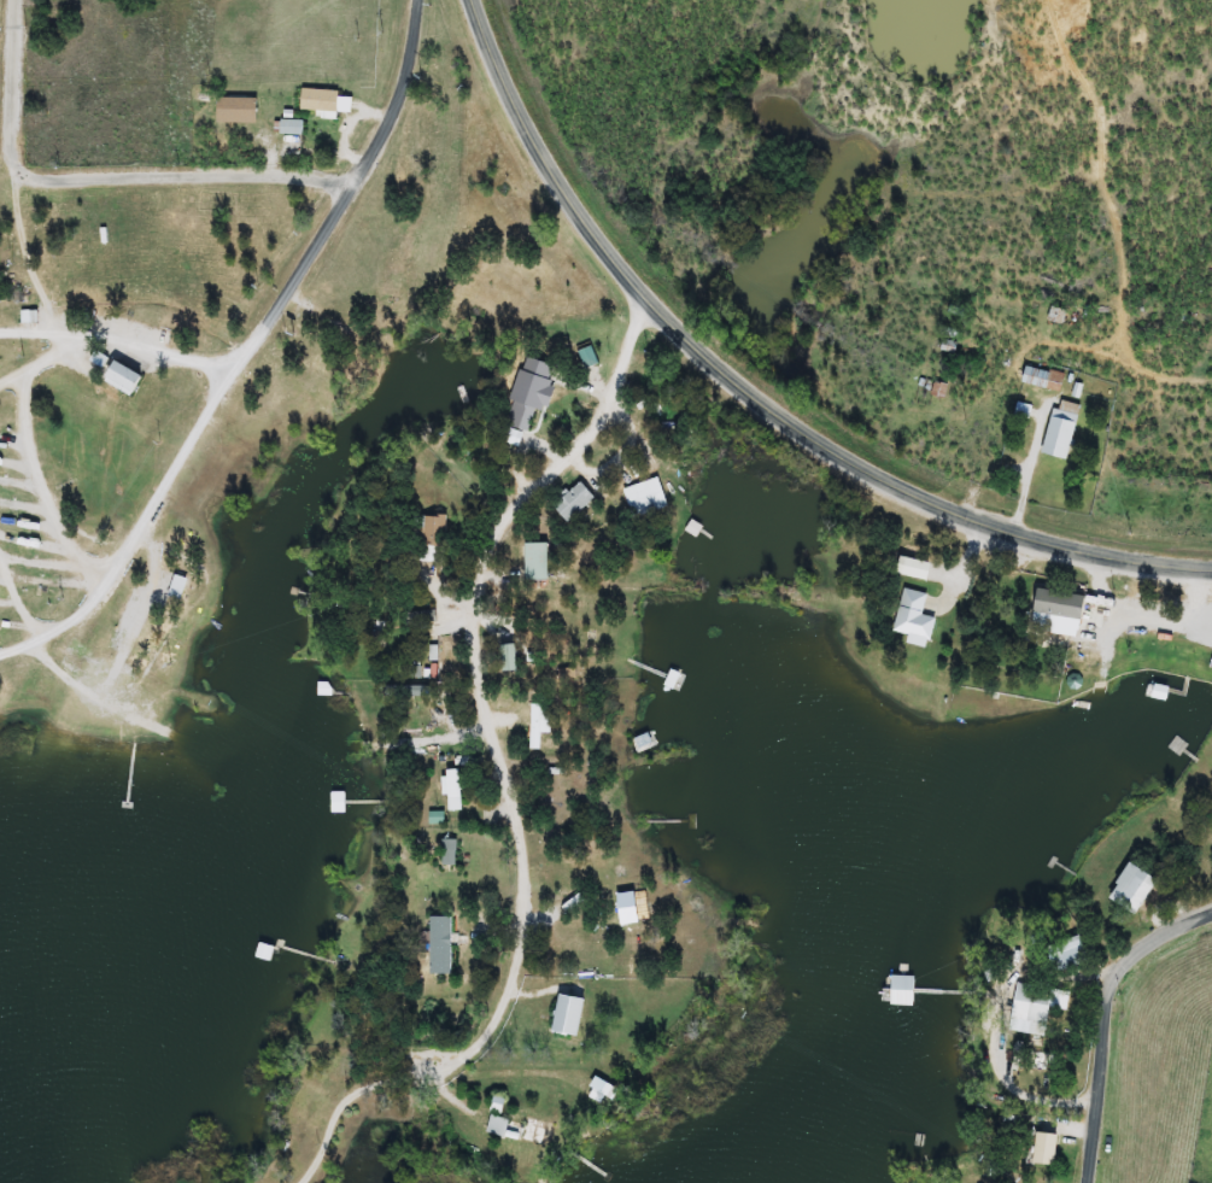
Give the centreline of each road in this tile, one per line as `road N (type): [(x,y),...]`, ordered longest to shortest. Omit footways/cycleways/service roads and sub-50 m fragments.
road 1 (tertiary): [(472,0),(543,158),(613,259),(689,342),(781,418),(882,481),(995,531),(1112,560),(1211,571)]
road 2 (residential): [(353,178),(19,169),(12,151),(16,0)]
road 3 (residential): [(420,0),(359,170),(241,355)]
road 4 (residential): [(0,652),(41,639),(92,608),(241,355)]
road 5 (residential): [(241,355),(0,333)]
road 6 (residential): [(1095,1047),(1211,967)]
road 7 (residential): [(1098,1182),(1095,1047)]

